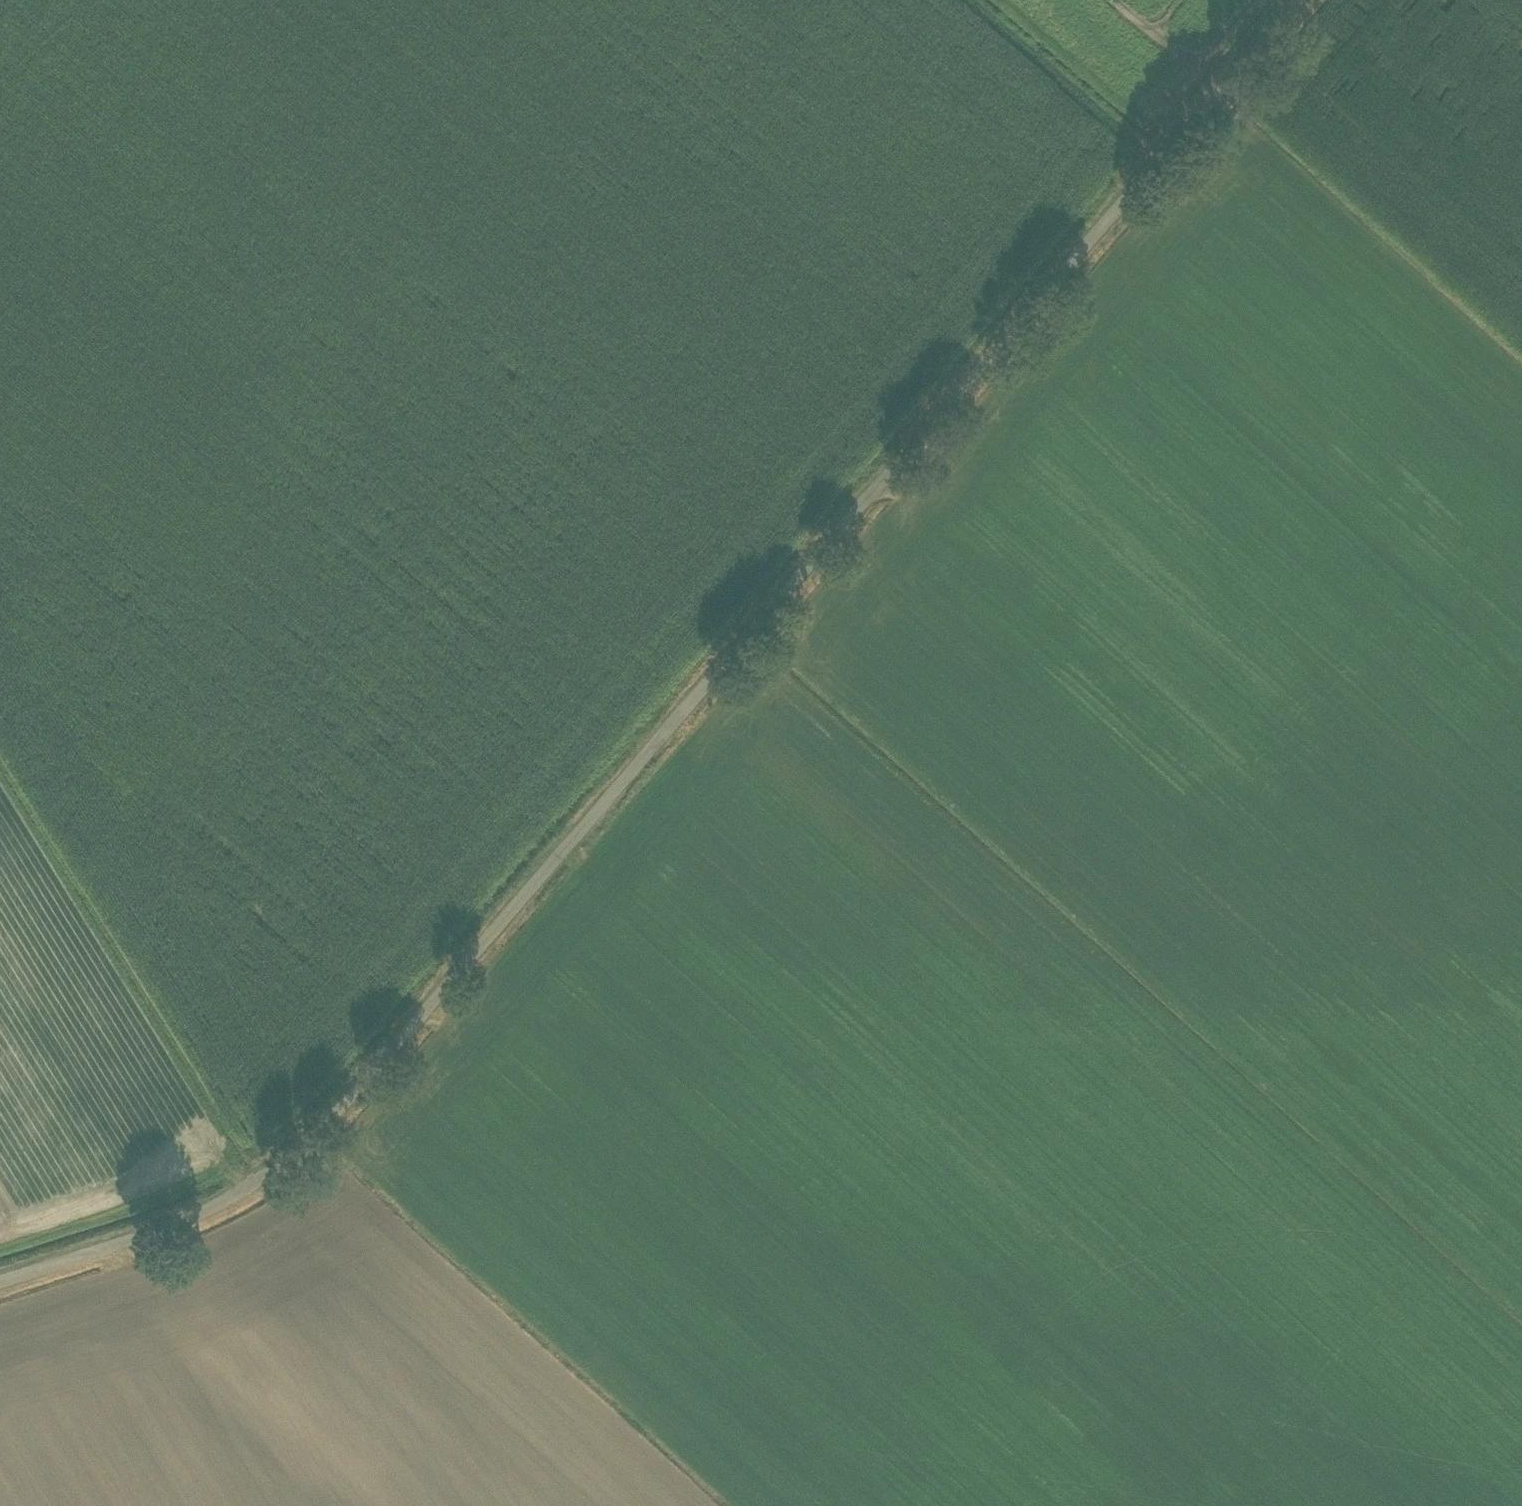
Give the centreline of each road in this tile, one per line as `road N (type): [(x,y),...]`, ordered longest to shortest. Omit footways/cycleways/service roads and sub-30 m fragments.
road 1 (unclassified): [(0,1258),(160,1208),(241,1167),(319,1114),(430,1006),(493,921),(1299,0)]

